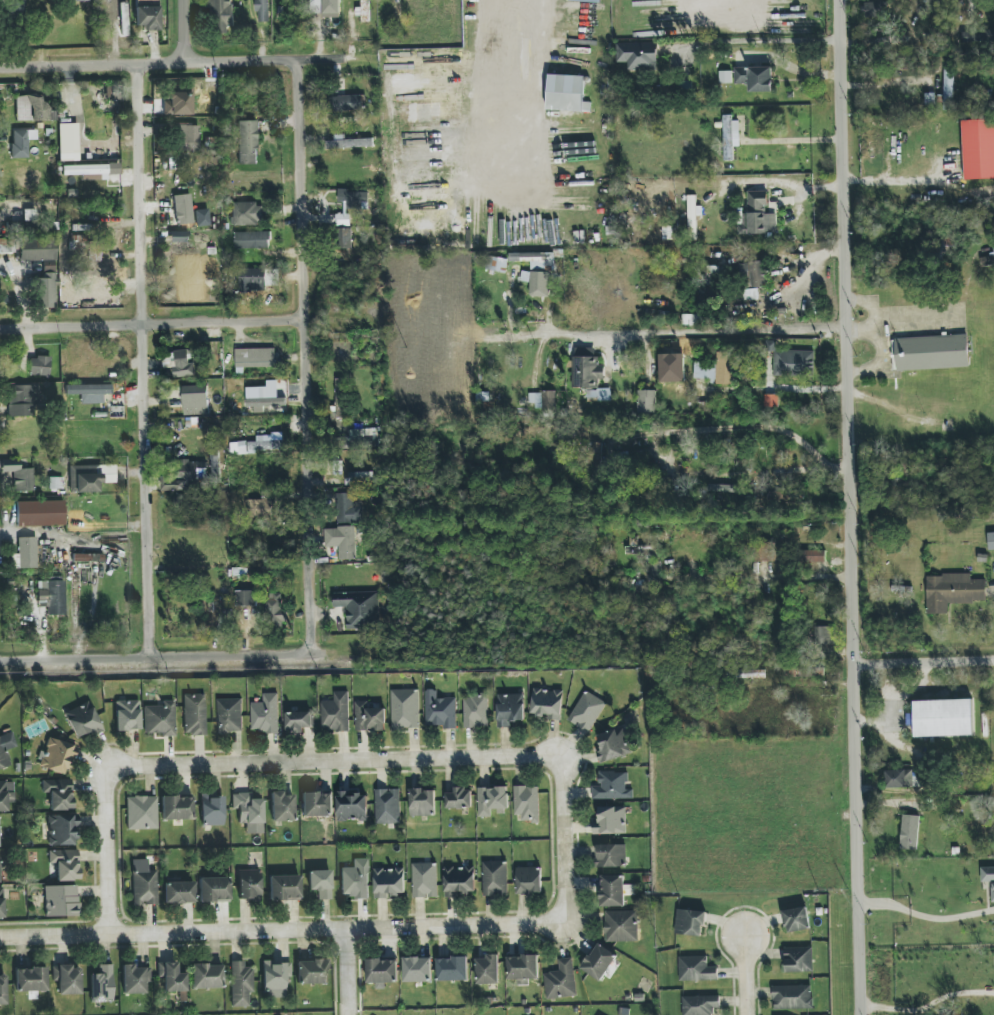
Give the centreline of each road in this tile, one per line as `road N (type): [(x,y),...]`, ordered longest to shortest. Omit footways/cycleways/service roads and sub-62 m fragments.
road 1 (tertiary): [(867,1014),(840,0)]
road 2 (residential): [(111,934),(106,780),(123,766),(558,761)]
road 3 (residential): [(155,655),(144,60)]
road 4 (residential): [(0,936),(547,926),(565,914)]
road 5 (residential): [(293,653),(311,654),(318,603),(303,109)]
road 6 (residential): [(0,65),(304,58),(303,109)]
road 7 (residential): [(309,319),(0,327)]
road 8 (residential): [(545,332),(845,331)]
road 9 (residential): [(293,653),(0,659)]
road 10 (residential): [(558,761),(565,914)]
road 11 (residential): [(993,659),(859,664)]

